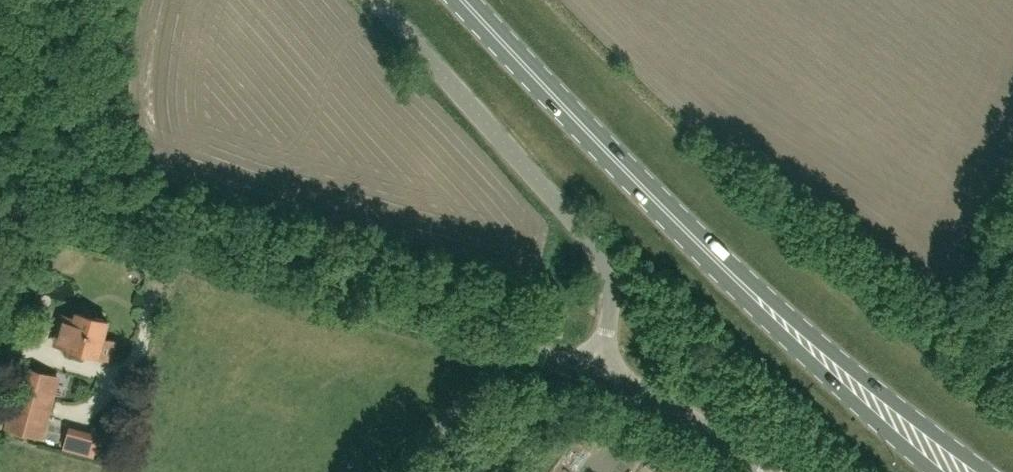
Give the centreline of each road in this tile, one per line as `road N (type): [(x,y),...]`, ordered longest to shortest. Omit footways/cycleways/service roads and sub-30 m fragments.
road 1 (tertiary): [(604,376),(0,213)]
road 2 (unclassified): [(604,376),(610,290),(595,244),(377,0)]
road 3 (primary): [(734,277),(464,0)]
road 4 (primary): [(984,471),(734,277)]
road 5 (primary): [(734,277),(932,471)]
road 6 (tertiary): [(762,471),(682,412),(604,376)]

